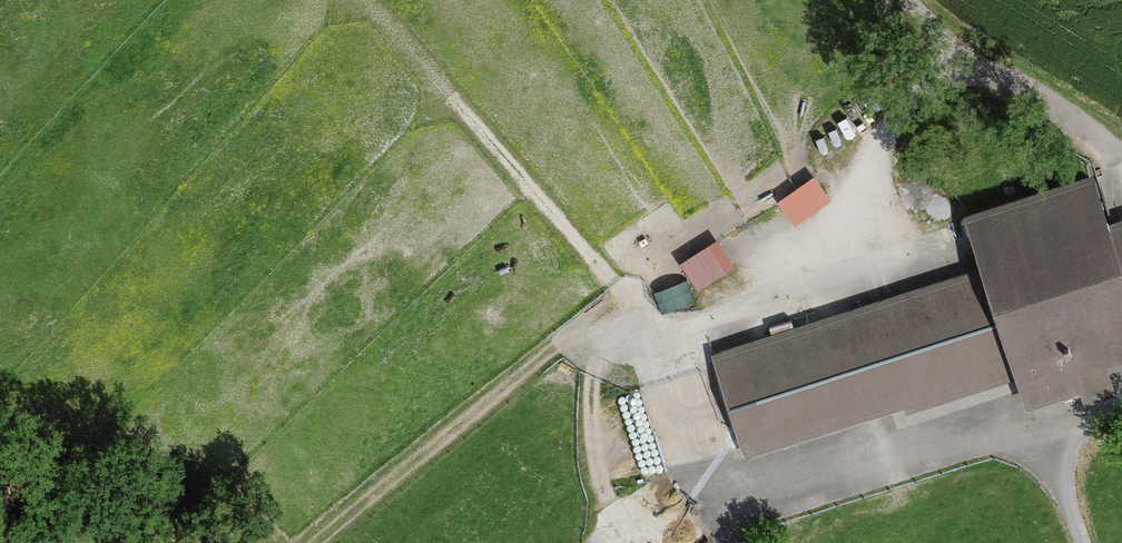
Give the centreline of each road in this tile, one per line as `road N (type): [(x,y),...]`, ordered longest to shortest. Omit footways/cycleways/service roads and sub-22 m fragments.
road 1 (track): [(368,0),(658,334),(705,468),(719,482),(774,487),(1044,419)]
road 2 (track): [(952,78),(894,121),(826,241),(742,309),(690,330),(558,345),(318,542)]
road 3 (track): [(1083,542),(1044,419),(1121,387)]
road 4 (track): [(1121,160),(1045,97),(991,77),(952,78)]

